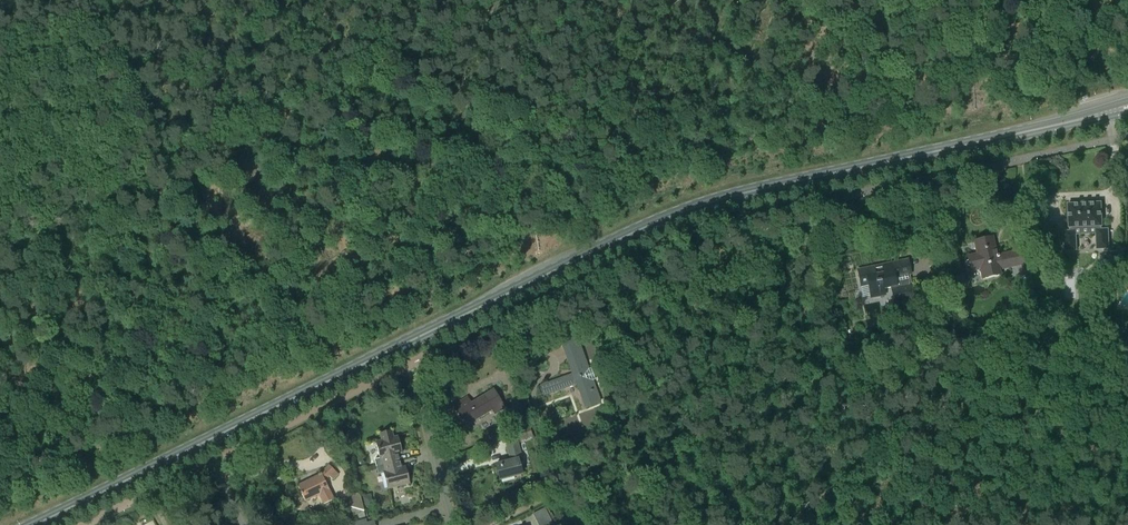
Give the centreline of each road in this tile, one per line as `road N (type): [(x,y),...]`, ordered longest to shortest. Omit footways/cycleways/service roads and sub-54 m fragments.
road 1 (primary): [(34,524),(676,214),(1127,107)]
road 2 (residential): [(451,524),(410,364),(211,462)]
road 3 (residential): [(1127,360),(951,366)]
road 4 (residential): [(211,462),(84,524)]

